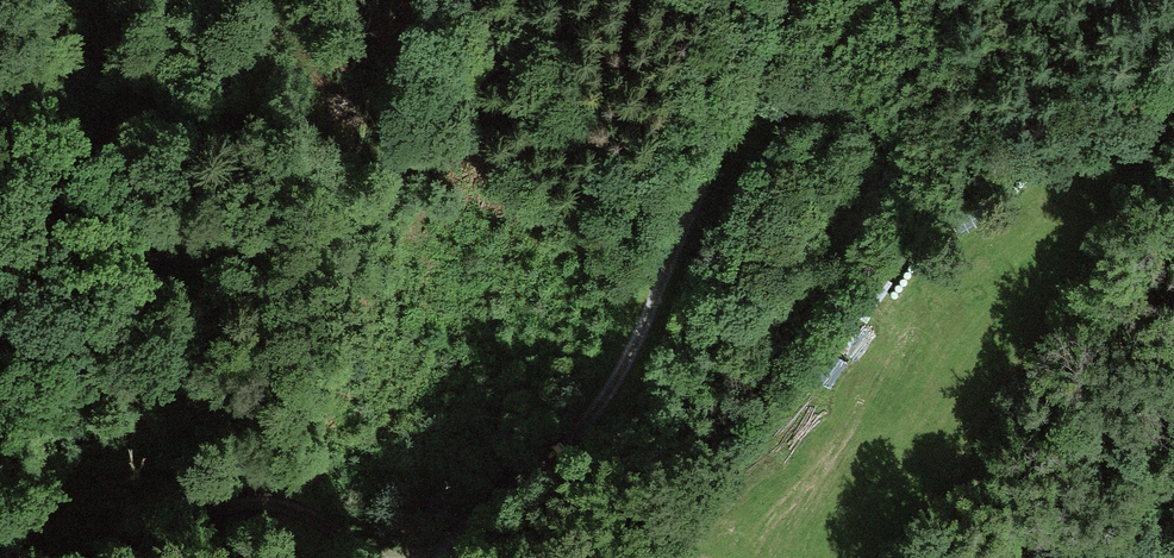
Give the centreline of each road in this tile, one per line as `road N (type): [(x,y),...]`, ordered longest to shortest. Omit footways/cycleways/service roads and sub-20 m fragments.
road 1 (track): [(448,557),(473,517),(536,474),(586,423),(627,360),(704,173),(812,0)]
road 2 (track): [(394,557),(305,509),(243,503),(143,557)]

